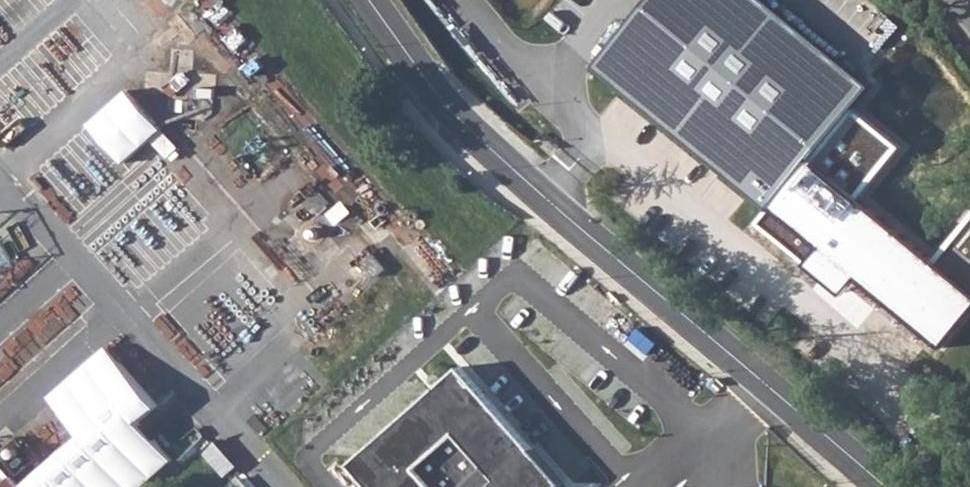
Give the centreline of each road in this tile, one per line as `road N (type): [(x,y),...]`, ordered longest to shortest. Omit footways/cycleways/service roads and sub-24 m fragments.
road 1 (residential): [(370,0),(481,142),(884,486)]

